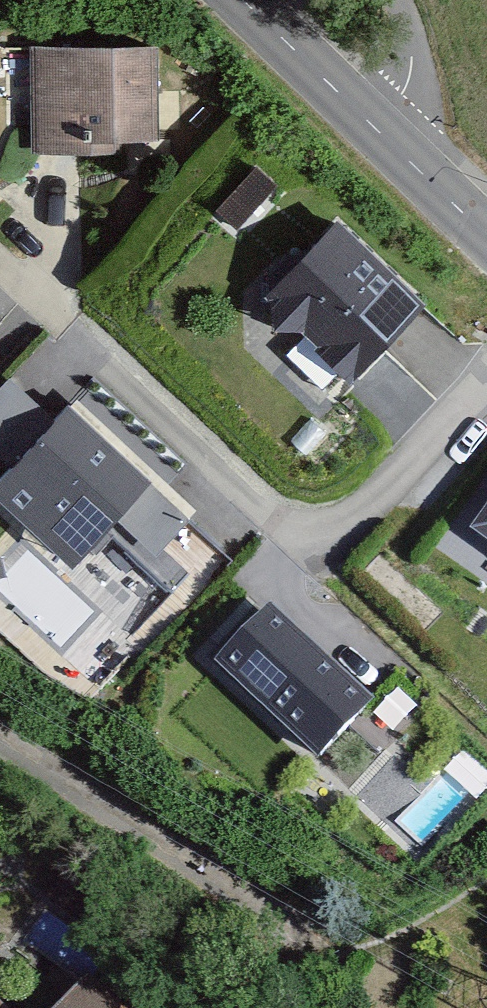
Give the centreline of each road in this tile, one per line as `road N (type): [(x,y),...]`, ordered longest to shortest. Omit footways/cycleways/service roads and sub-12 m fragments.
road 1 (unclassified): [(241,0),(486,233)]

